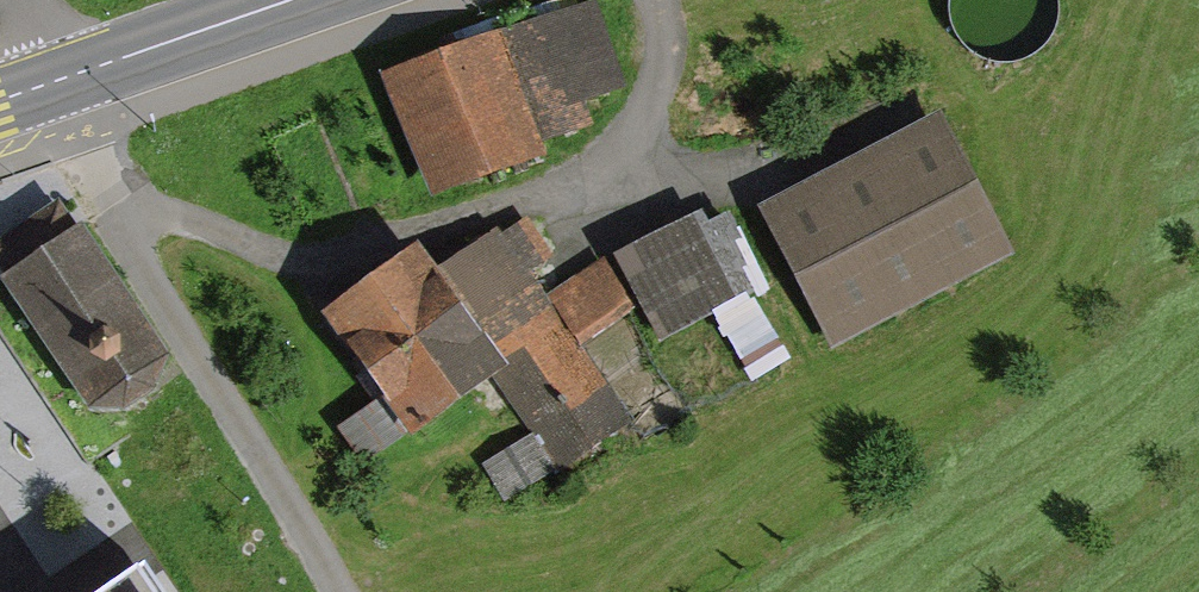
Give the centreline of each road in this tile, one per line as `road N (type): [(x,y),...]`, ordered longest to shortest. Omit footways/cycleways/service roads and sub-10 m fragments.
road 1 (track): [(63,80),(72,141),(332,591)]
road 2 (primary): [(63,80),(290,0)]

